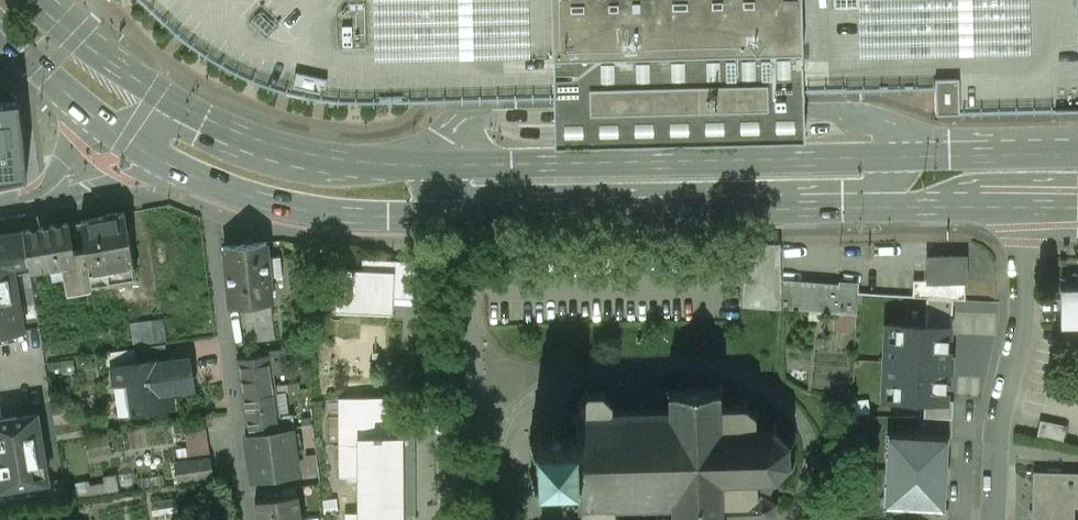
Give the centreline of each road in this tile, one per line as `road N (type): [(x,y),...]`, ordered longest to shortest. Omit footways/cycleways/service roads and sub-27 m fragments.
road 1 (secondary): [(1077,150),(369,166),(287,154),(193,117)]
road 2 (secondary): [(178,170),(305,213),(368,217),(1029,205)]
road 3 (residential): [(993,519),(997,440),(1023,316),(1029,205)]
road 4 (secondary): [(193,117),(40,0)]
road 5 (residential): [(25,202),(178,170)]
road 6 (secondary): [(0,30),(101,123)]

